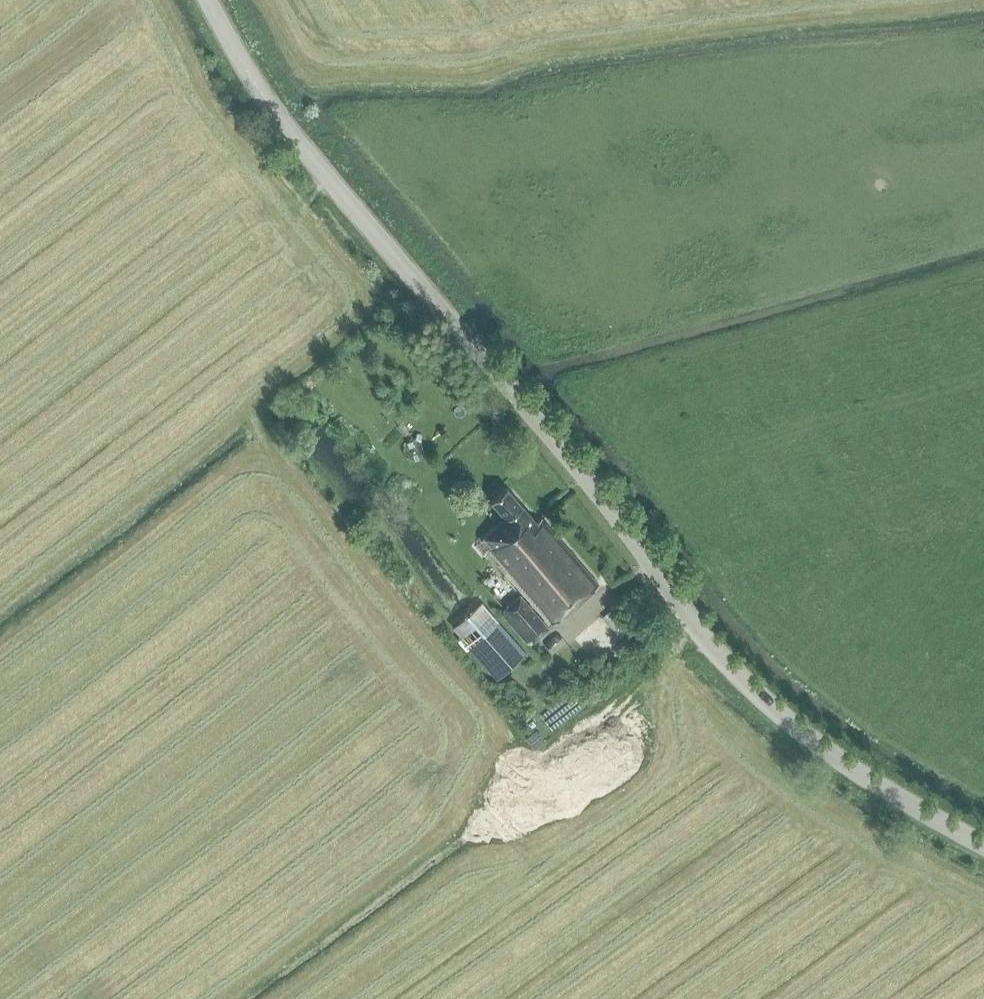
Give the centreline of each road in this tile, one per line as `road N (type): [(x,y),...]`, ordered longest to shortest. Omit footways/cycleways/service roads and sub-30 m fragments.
road 1 (tertiary): [(983,845),(819,746),(723,660),(596,492),(283,124),(207,0)]

